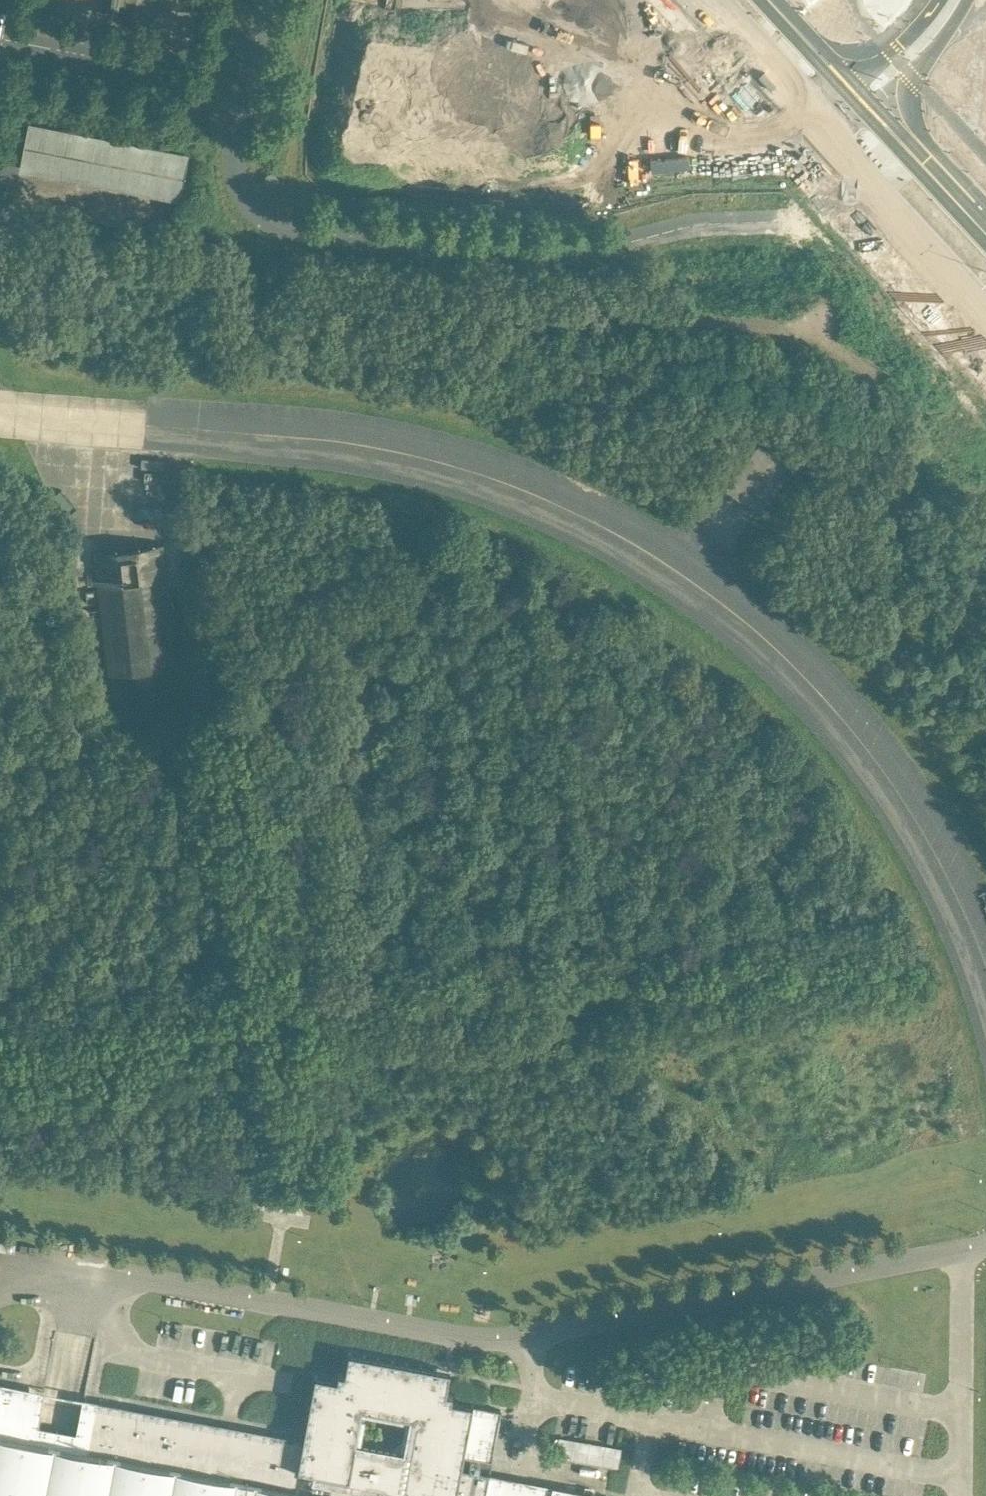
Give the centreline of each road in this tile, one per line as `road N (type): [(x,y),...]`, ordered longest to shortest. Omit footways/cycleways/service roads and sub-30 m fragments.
road 1 (unclassified): [(985,379),(840,225),(701,224),(579,253),(294,231),(266,218),(247,196),(239,163),(266,0)]
road 2 (primary): [(823,134),(985,305)]
road 3 (primary): [(700,0),(823,134)]
road 4 (primary): [(985,232),(873,112)]
road 5 (tertiary): [(873,112),(958,17)]

